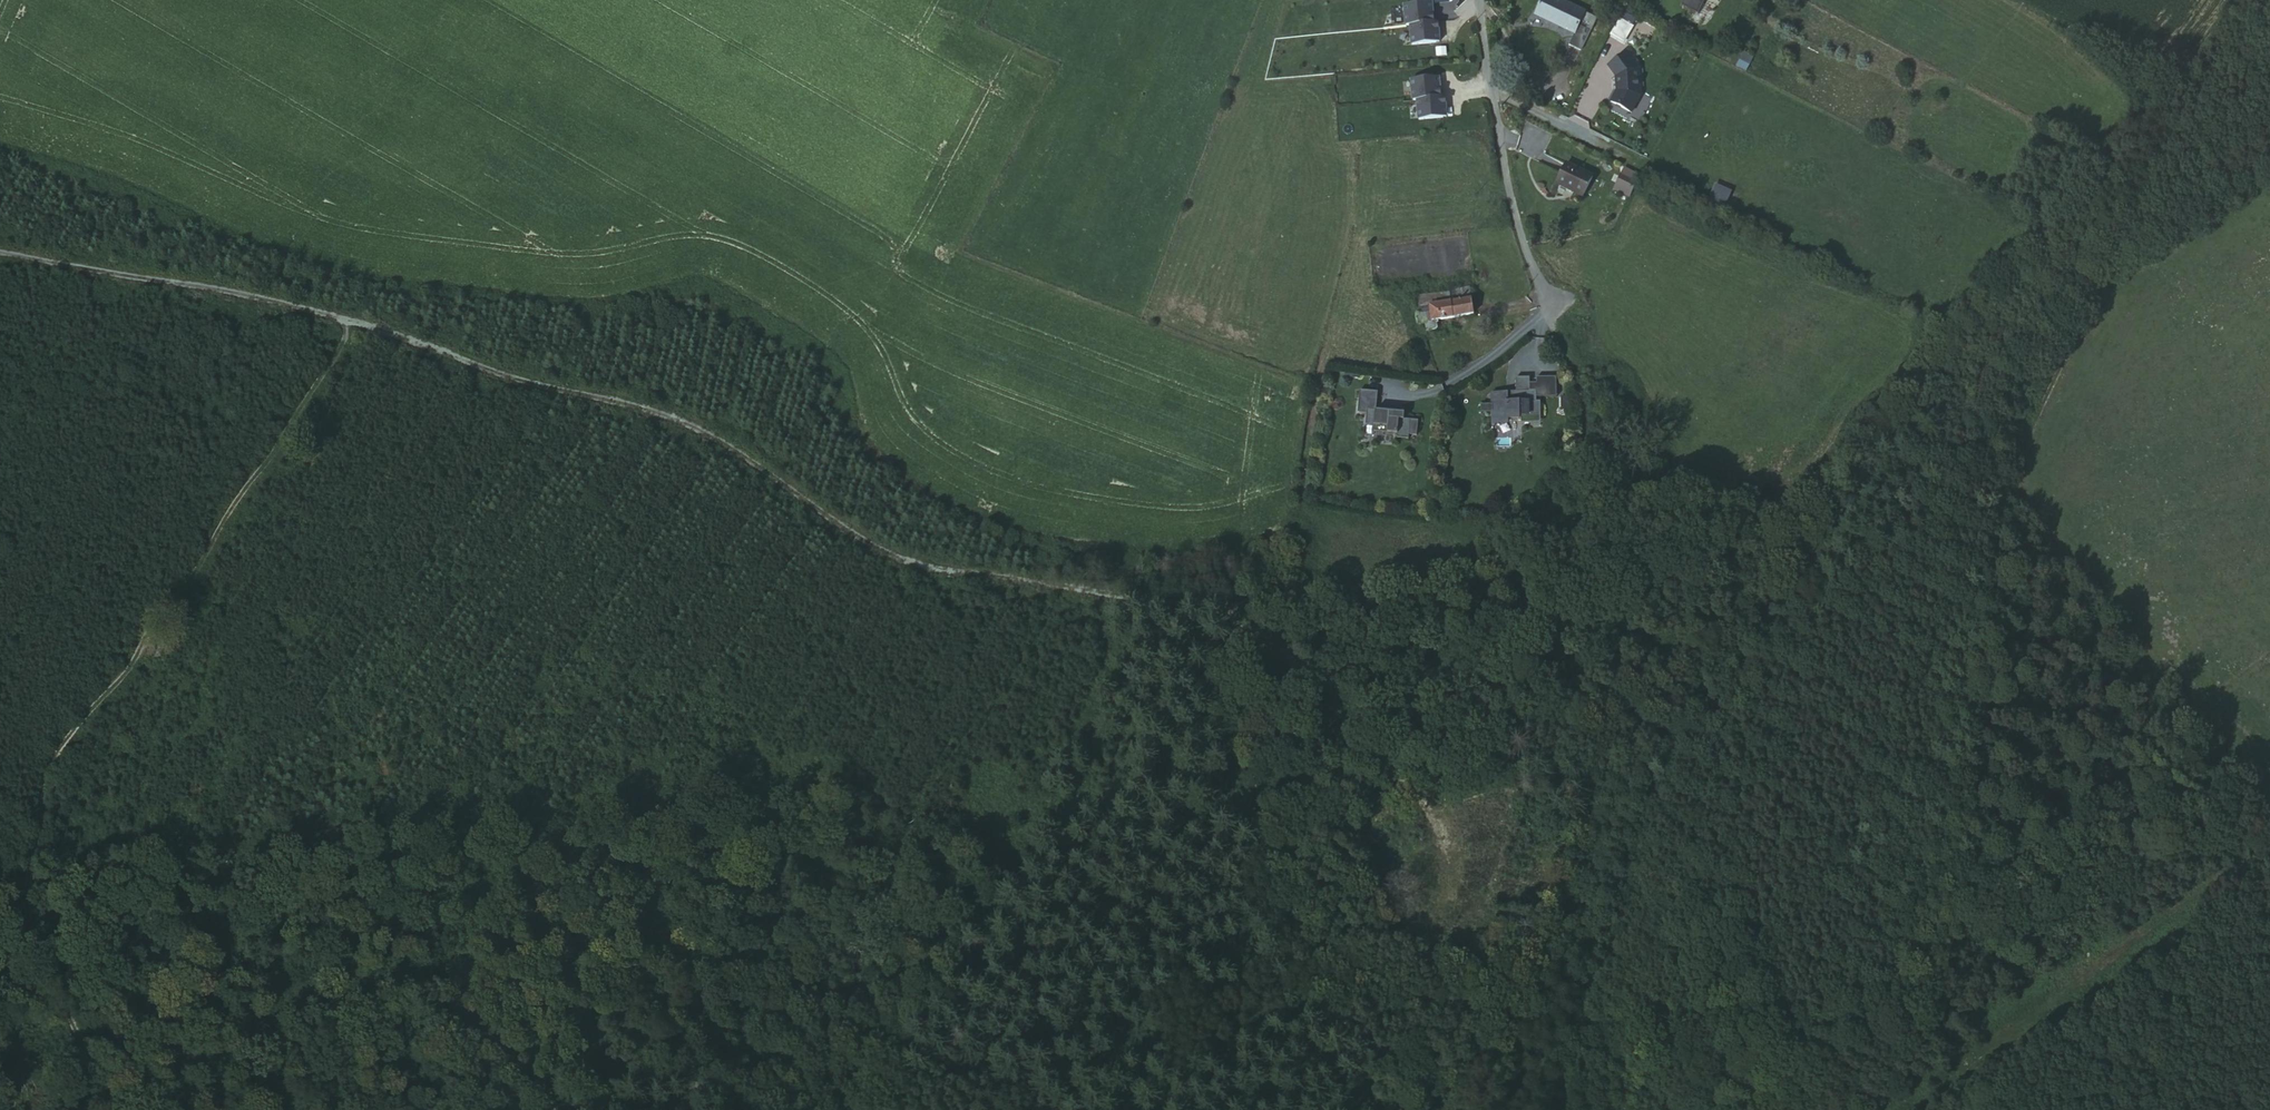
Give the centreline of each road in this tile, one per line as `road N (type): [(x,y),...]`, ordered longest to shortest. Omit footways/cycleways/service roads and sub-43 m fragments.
road 1 (track): [(0,253),(229,291),(635,411),(698,434),(857,546),(987,599),(1057,618),(1186,619)]
road 2 (track): [(345,322),(345,338),(267,462),(42,783),(28,915),(75,1032),(101,1070),(102,1109)]
road 3 (residential): [(1479,0),(1510,204),(1548,316)]
road 4 (track): [(748,1109),(648,1094),(595,1109)]

